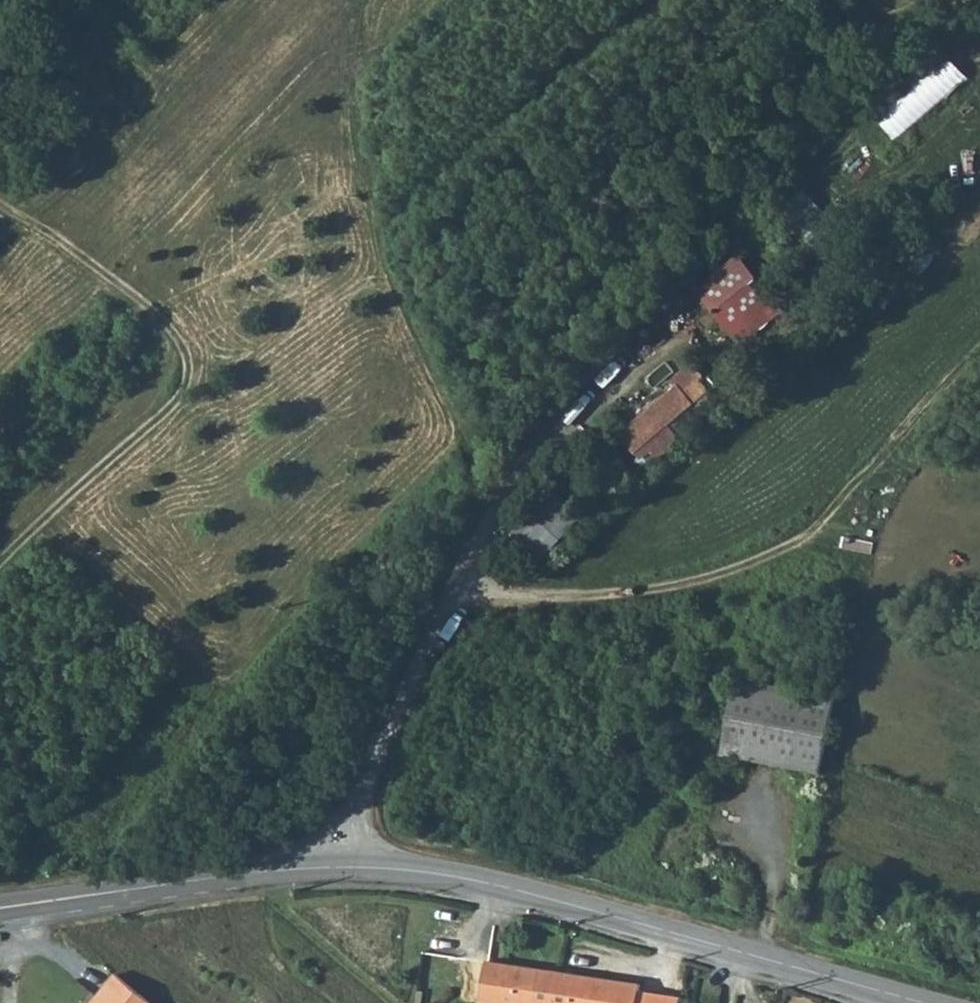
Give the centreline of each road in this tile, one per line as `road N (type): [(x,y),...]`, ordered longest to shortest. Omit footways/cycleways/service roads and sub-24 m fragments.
road 1 (tertiary): [(929,1002),(542,895),(392,868),(294,869),(0,908)]
road 2 (track): [(341,866),(351,826),(464,573),(486,492),(486,449),(422,316),(363,129),(371,0)]
road 3 (track): [(979,351),(877,477),(779,551),(699,584),(613,597),(457,589)]
road 4 (track): [(0,202),(154,316),(188,366),(173,407),(0,562)]

